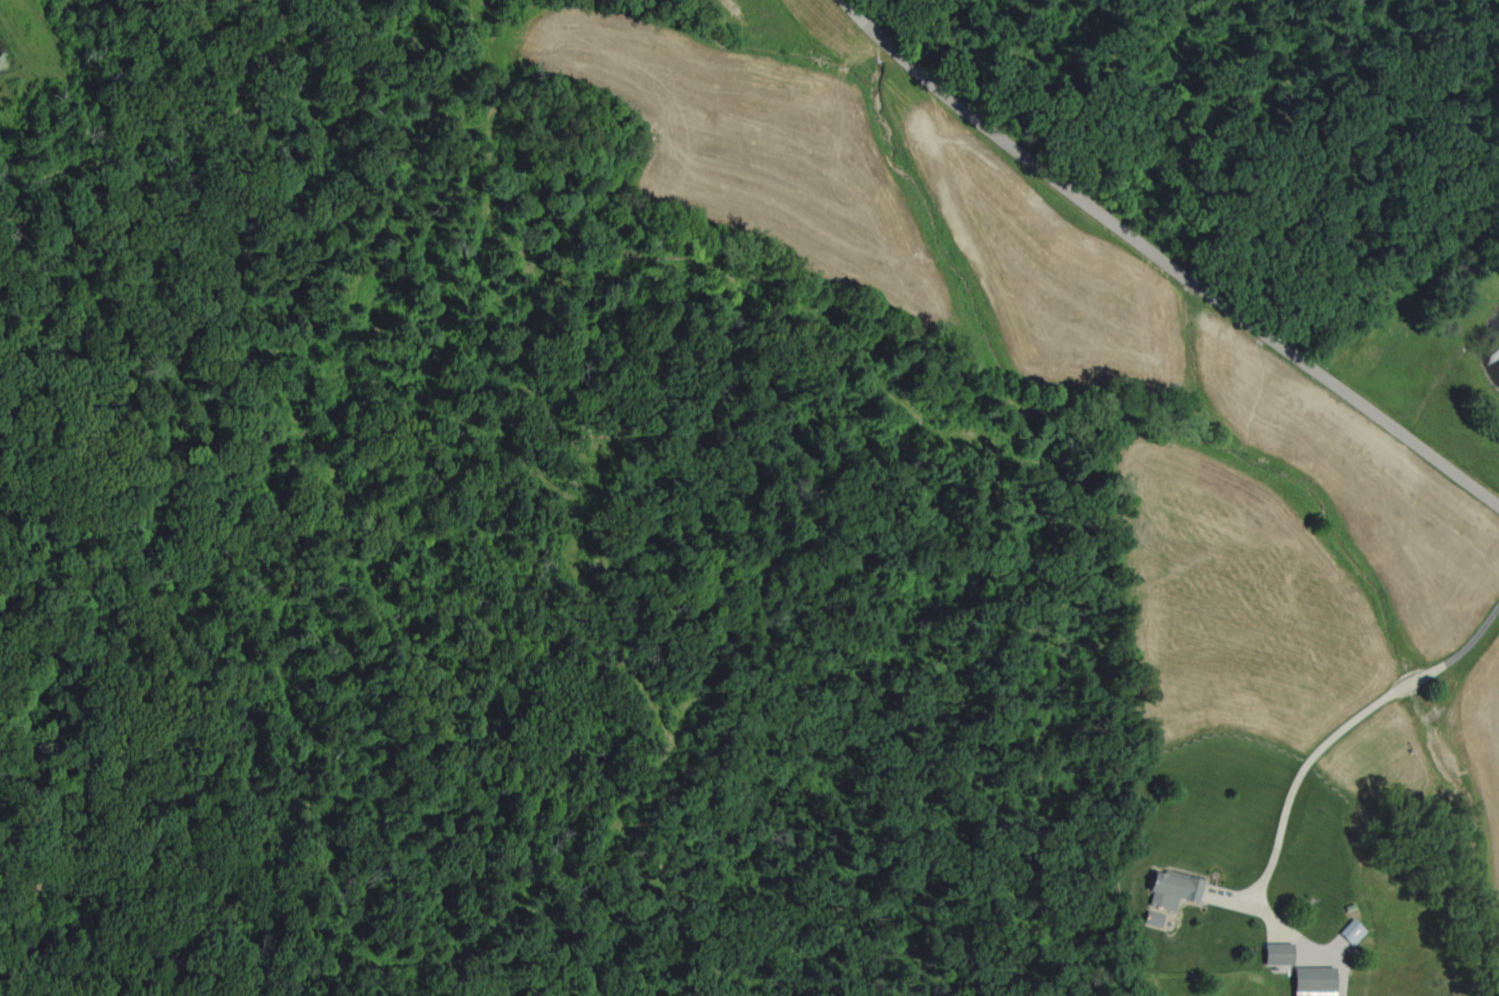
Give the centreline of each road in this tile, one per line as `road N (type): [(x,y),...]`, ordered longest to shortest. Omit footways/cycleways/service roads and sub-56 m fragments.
road 1 (residential): [(1498,507),(912,80),(839,0)]

